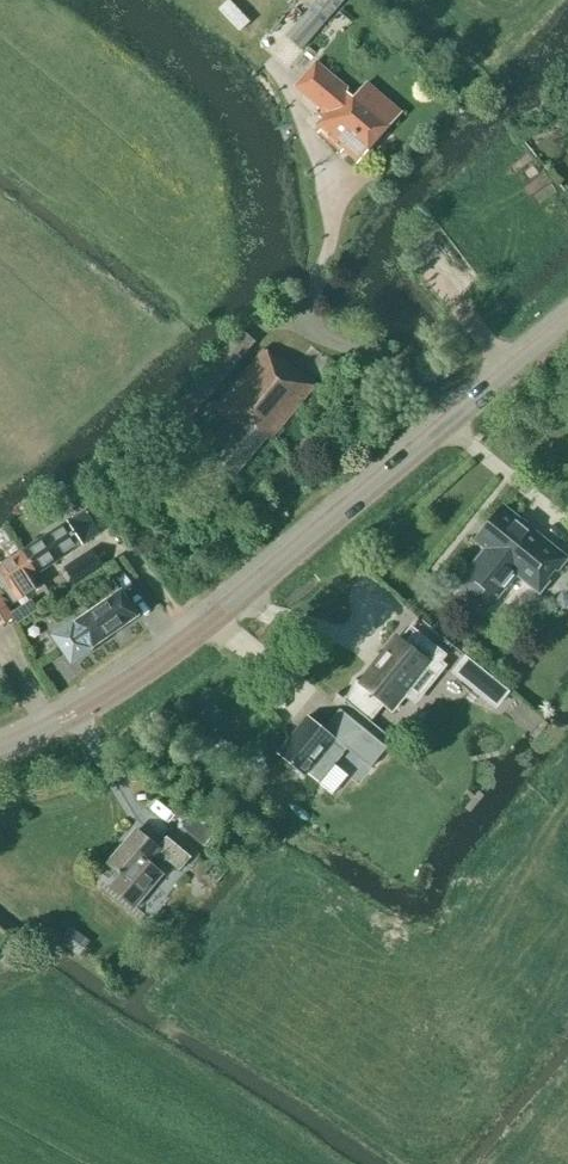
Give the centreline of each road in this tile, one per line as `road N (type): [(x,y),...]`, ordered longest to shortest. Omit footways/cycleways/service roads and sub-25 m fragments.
road 1 (tertiary): [(0,749),(176,644),(567,325)]

